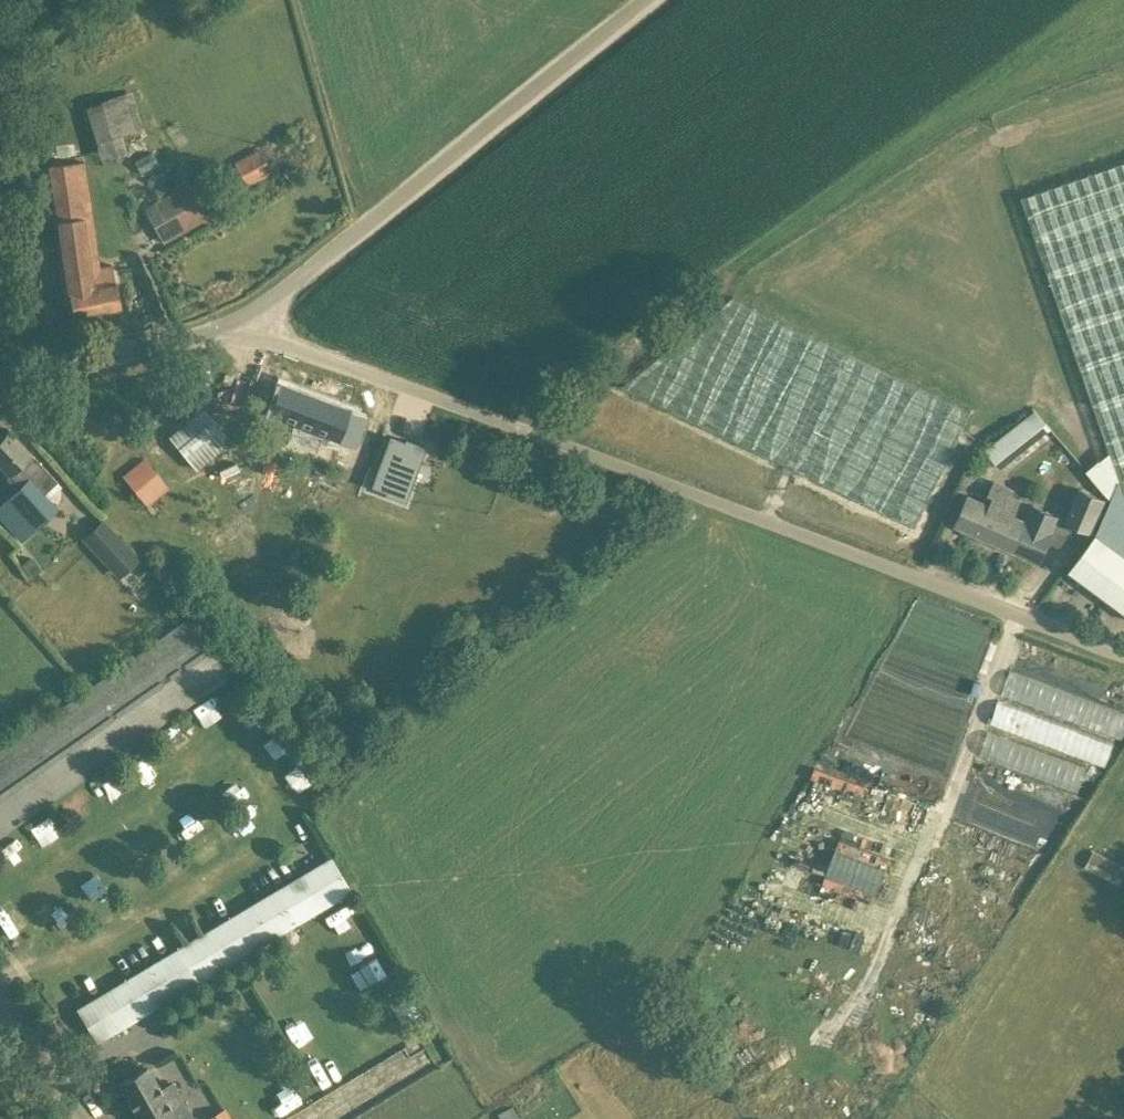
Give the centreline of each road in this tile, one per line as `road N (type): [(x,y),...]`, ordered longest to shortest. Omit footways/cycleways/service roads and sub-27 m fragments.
road 1 (unclassified): [(1123,652),(253,326)]
road 2 (unclassified): [(253,326),(641,0)]
road 3 (unclassified): [(0,383),(253,326)]
road 4 (unclassified): [(102,1118),(0,1000)]

